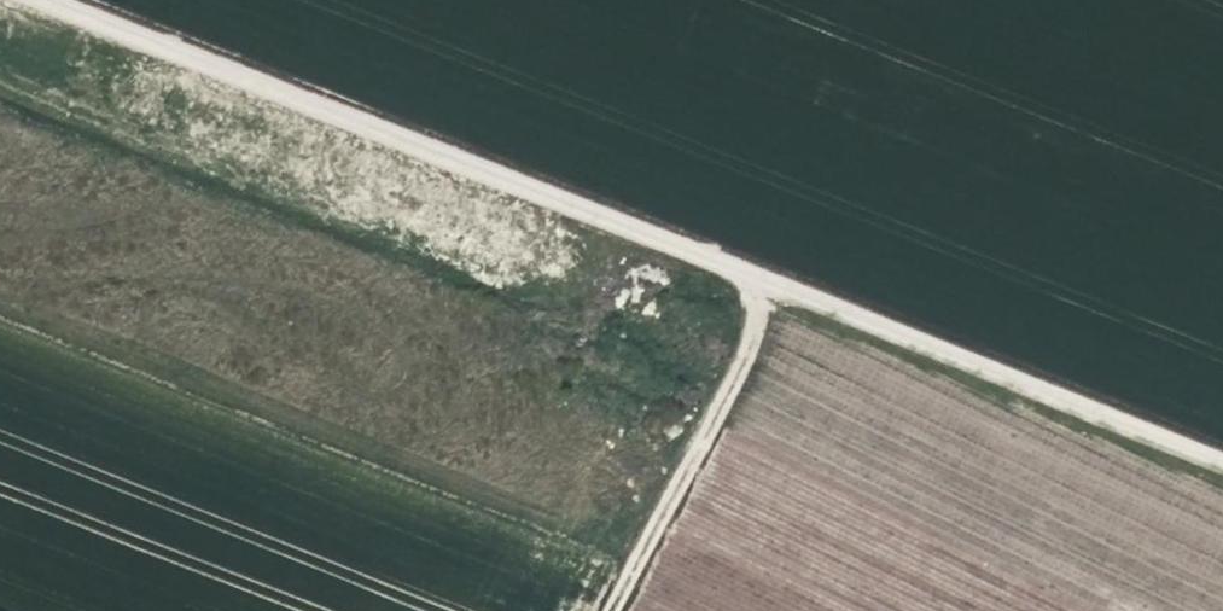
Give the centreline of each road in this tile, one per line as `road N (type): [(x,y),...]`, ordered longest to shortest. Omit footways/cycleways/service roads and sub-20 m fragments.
road 1 (track): [(755,268),(581,610)]

